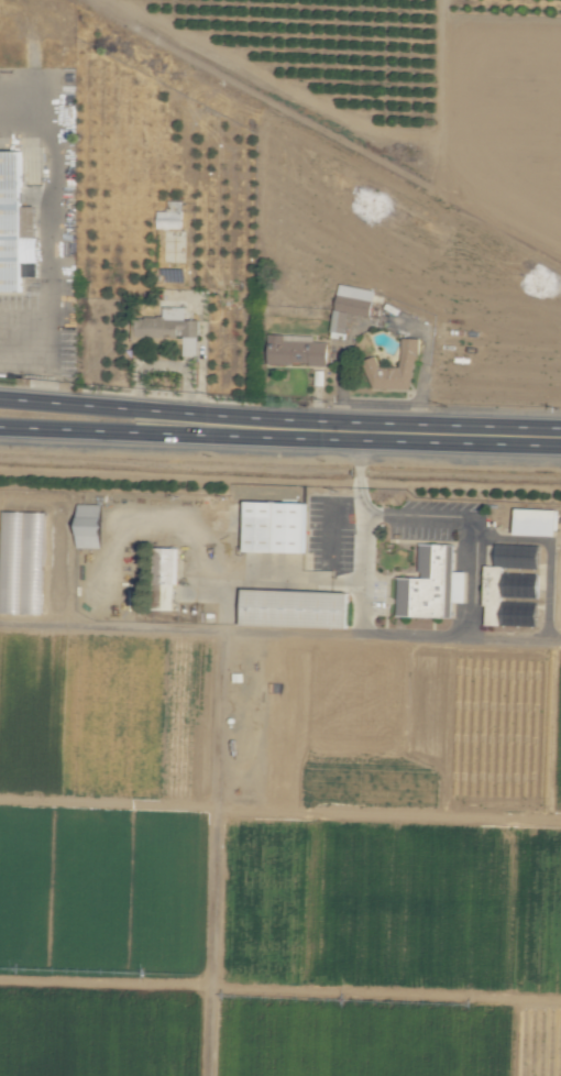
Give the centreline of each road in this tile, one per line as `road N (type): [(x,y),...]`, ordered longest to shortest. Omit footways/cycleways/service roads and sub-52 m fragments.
road 1 (primary): [(283,430),(230,417),(0,400)]
road 2 (primary): [(0,428),(229,438),(283,430)]
road 3 (primary): [(560,439),(283,430)]

